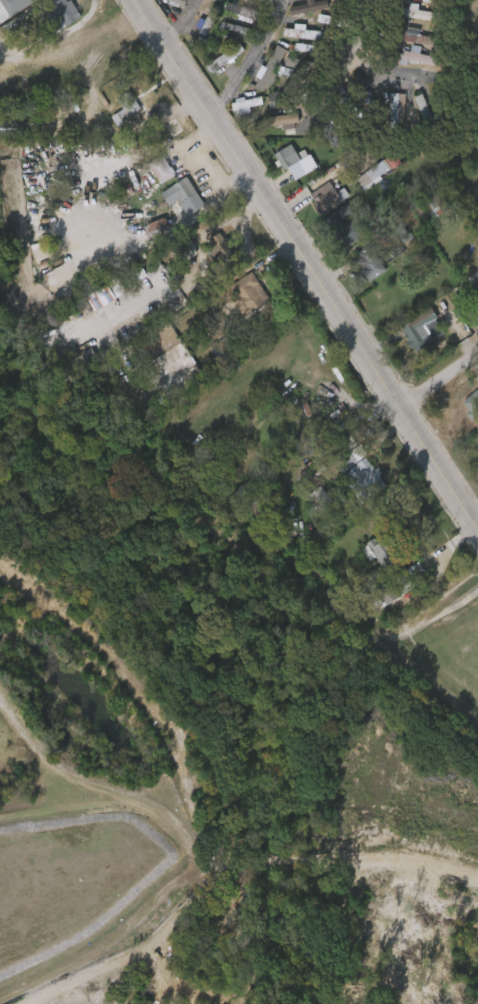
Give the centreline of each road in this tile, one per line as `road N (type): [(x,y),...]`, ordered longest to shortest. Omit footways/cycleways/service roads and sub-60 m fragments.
road 1 (tertiary): [(477,518),(133,0)]

